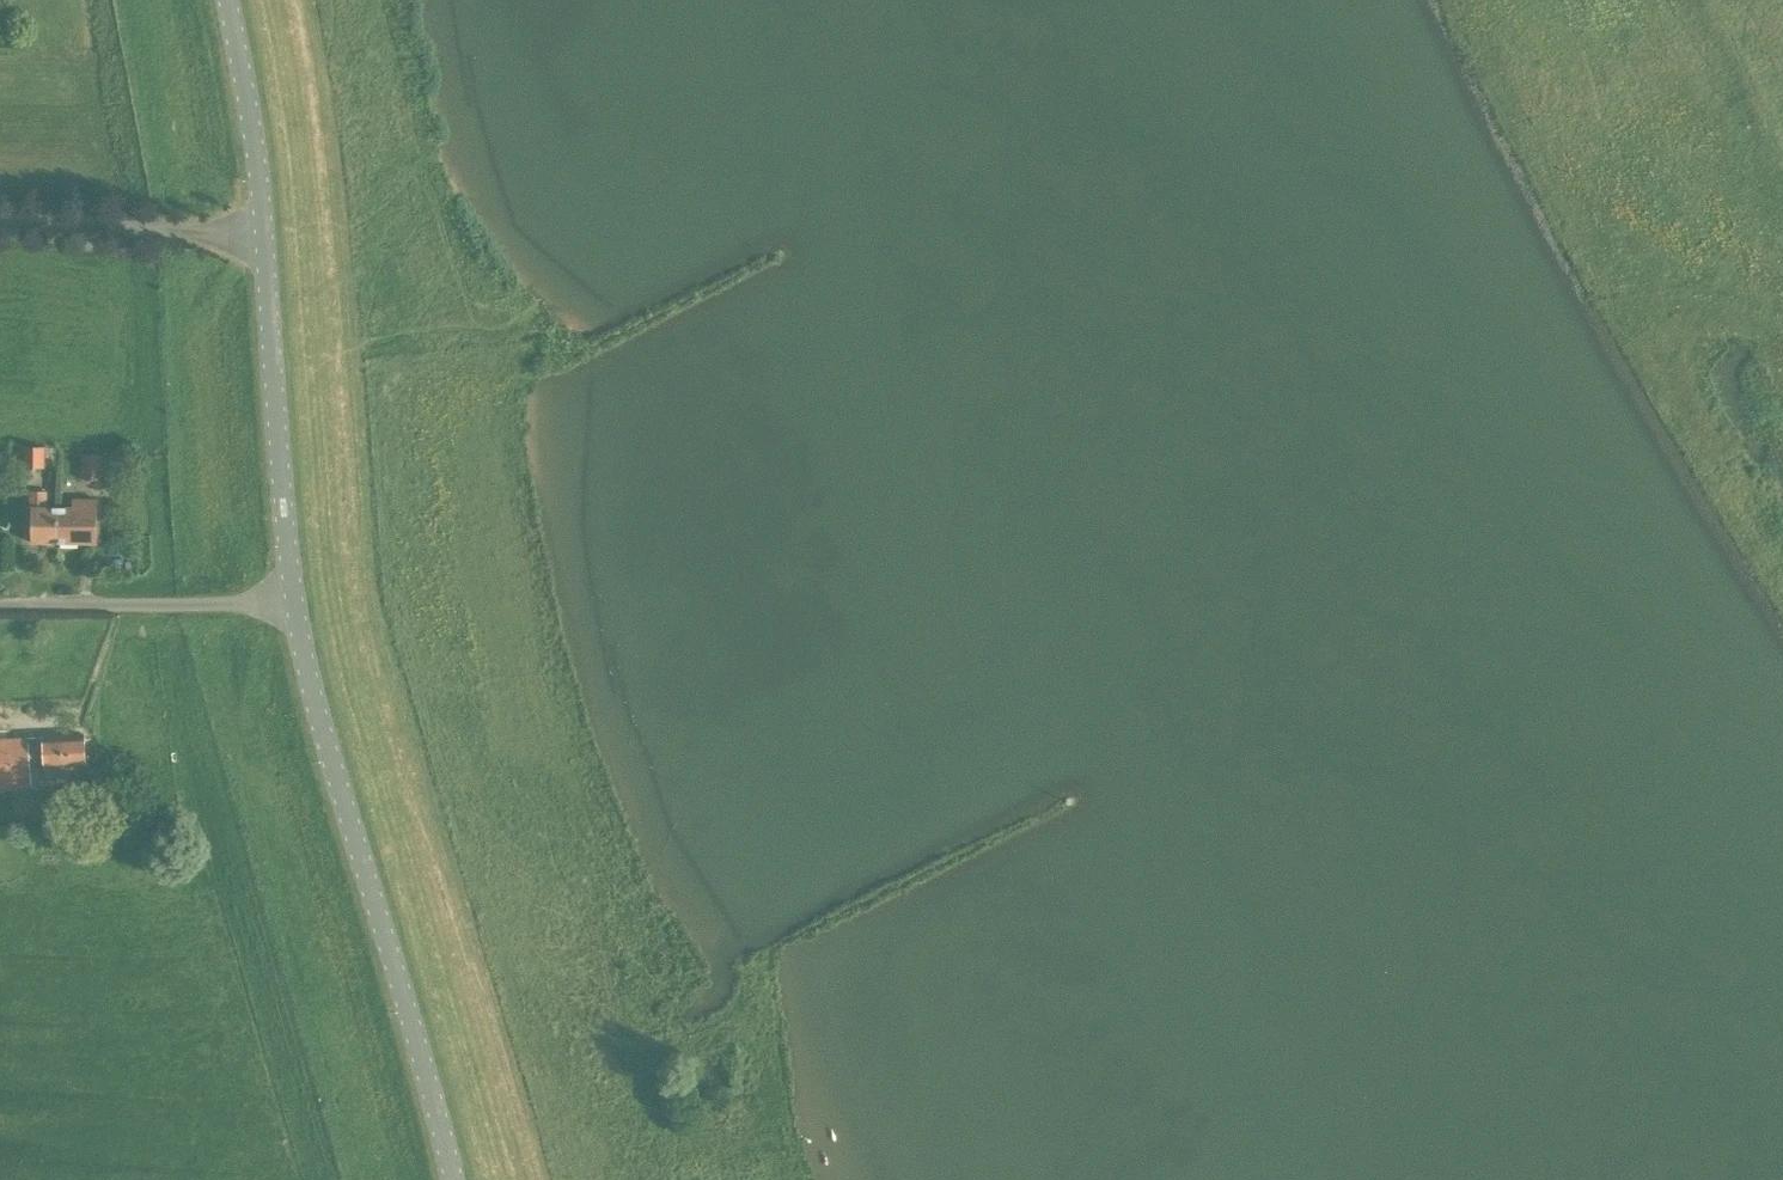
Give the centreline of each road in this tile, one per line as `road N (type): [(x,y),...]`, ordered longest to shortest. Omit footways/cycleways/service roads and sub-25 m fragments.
road 1 (tertiary): [(454,1179),(303,646),(256,149),(227,0)]

